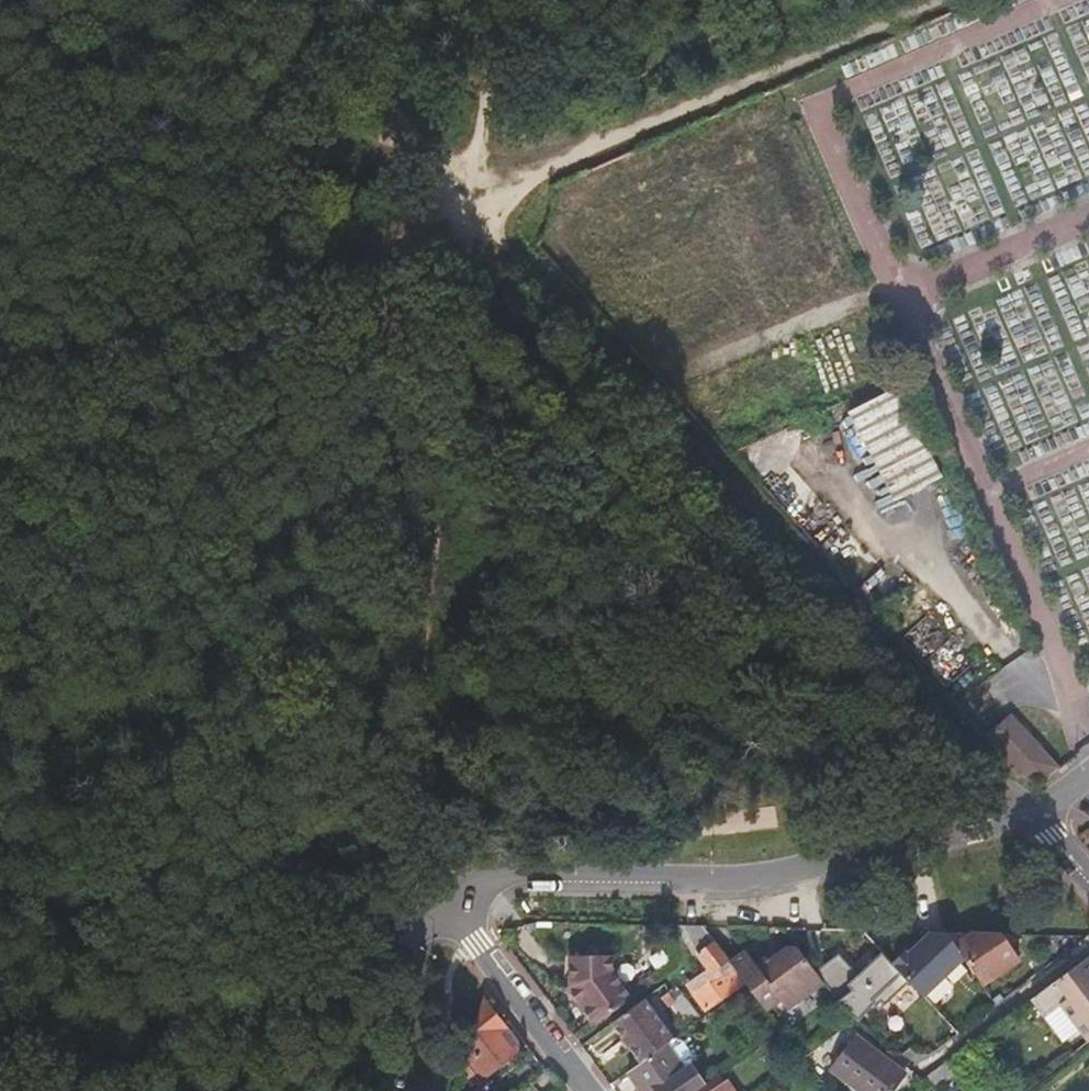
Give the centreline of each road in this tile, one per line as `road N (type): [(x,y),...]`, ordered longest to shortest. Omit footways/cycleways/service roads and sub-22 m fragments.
road 1 (track): [(475,196),(1027,812)]
road 2 (track): [(475,196),(431,847),(435,893)]
road 3 (residential): [(435,893),(488,872),(718,878),(805,869),(1027,812)]
road 4 (track): [(475,196),(0,405)]
road 5 (track): [(916,0),(613,130)]
road 6 (track): [(298,0),(475,196)]
road 7 (residential): [(435,893),(586,1090)]
road 8 (residential): [(387,1090),(402,930),(435,893)]
road 9 (track): [(495,0),(475,196)]
road 10 (track): [(613,130),(475,196)]

